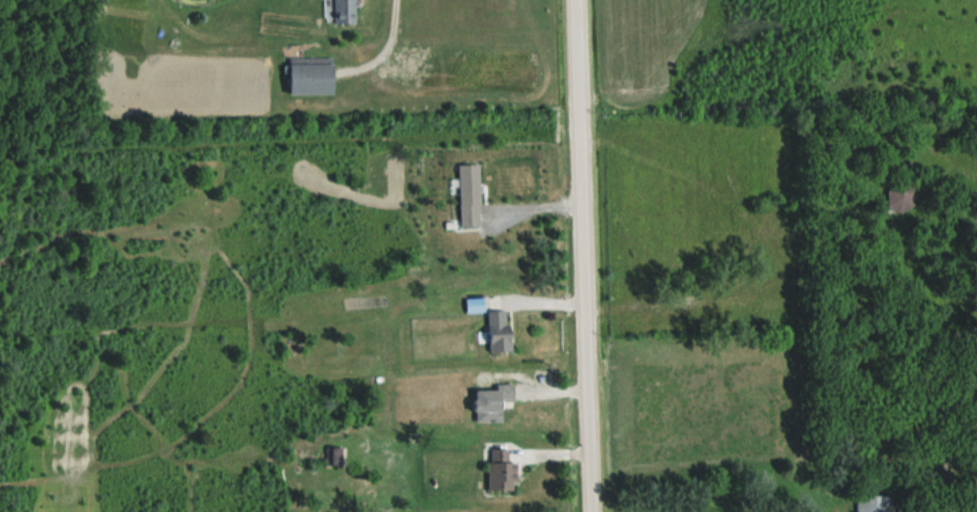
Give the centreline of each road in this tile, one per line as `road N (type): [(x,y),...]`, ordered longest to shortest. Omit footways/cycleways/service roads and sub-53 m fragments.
road 1 (residential): [(574,0),(593,511)]

